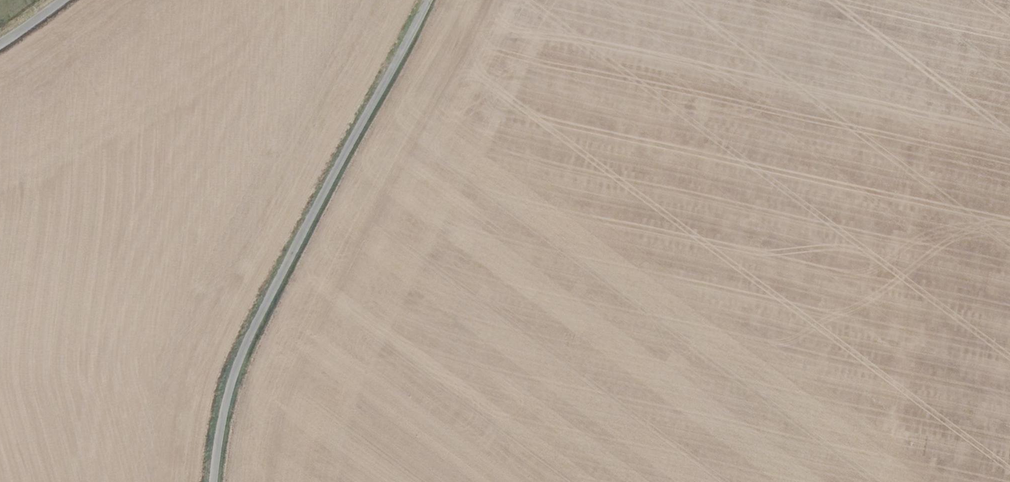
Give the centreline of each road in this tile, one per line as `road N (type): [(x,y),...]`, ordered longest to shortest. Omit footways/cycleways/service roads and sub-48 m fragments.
road 1 (unclassified): [(429,0),(238,361),(213,481)]

